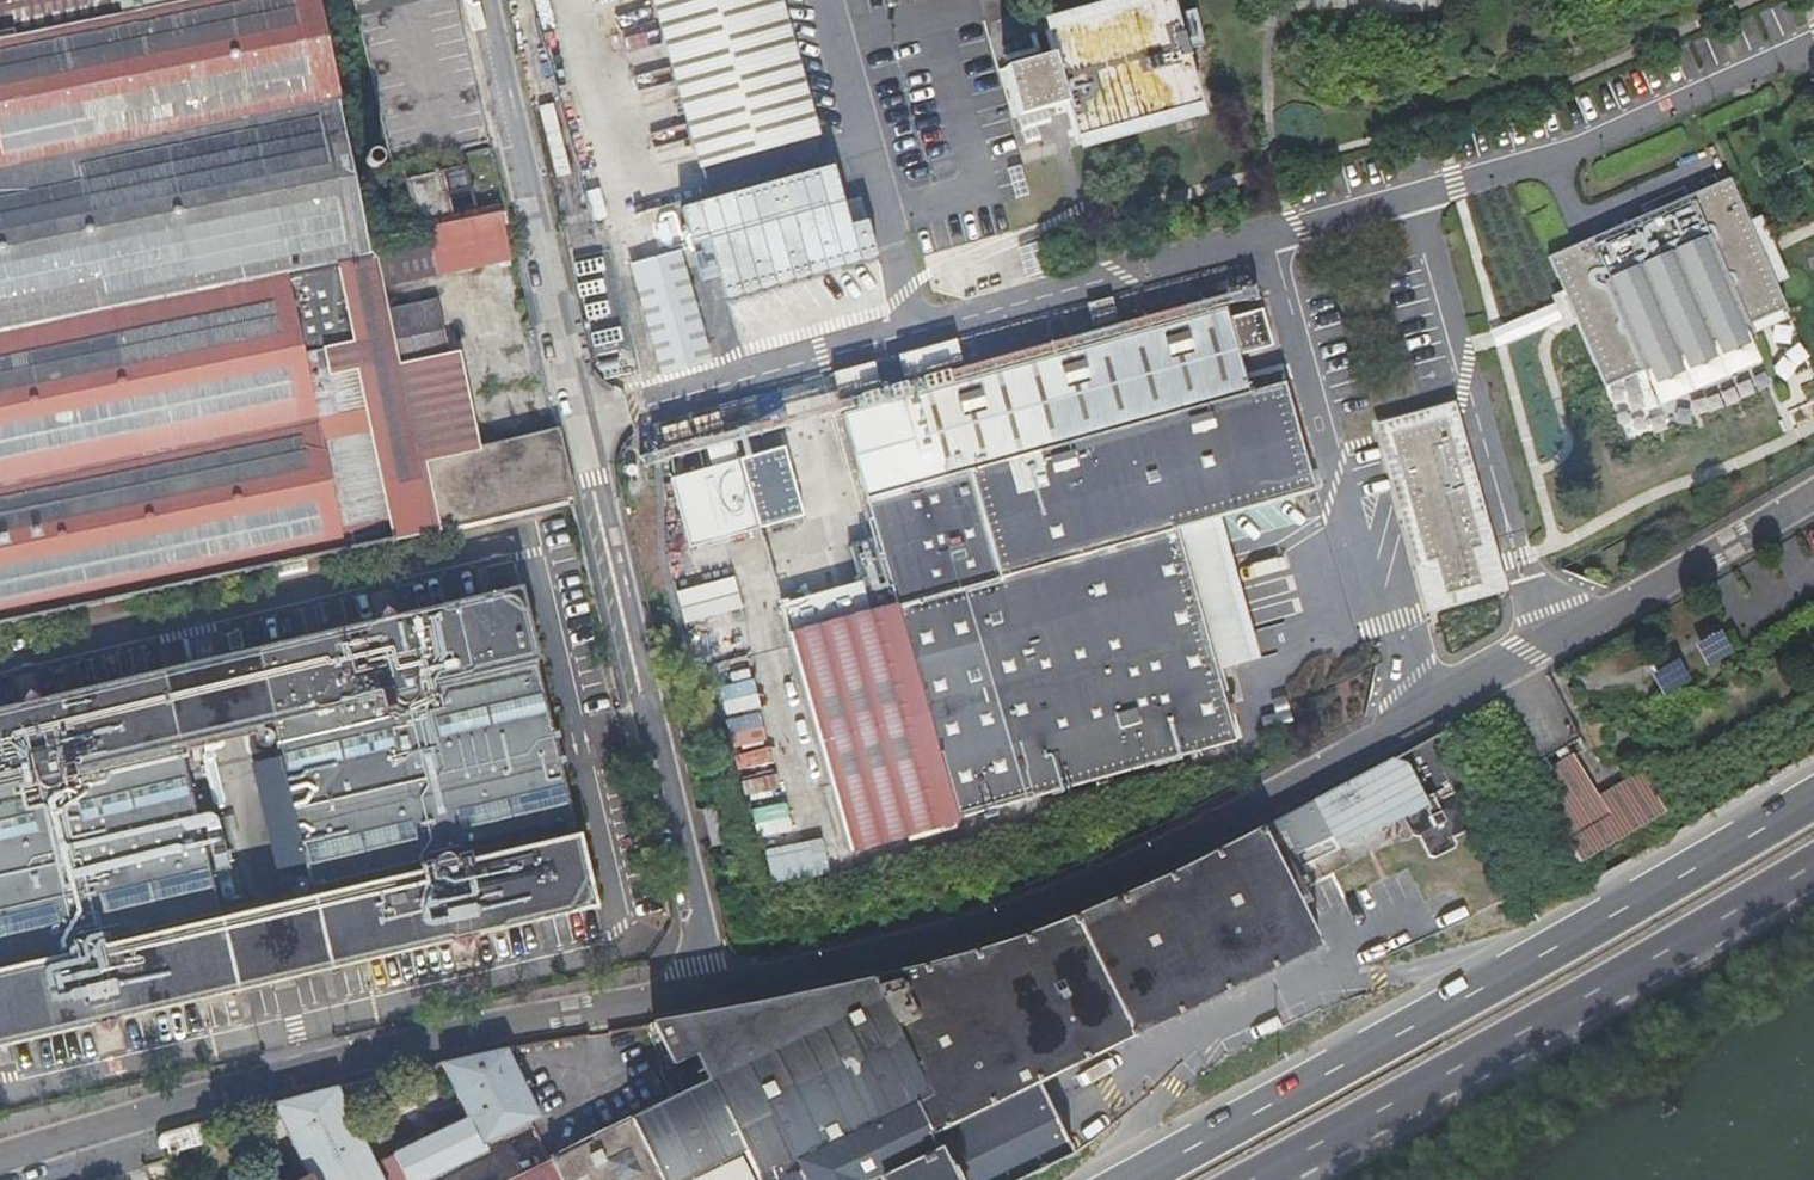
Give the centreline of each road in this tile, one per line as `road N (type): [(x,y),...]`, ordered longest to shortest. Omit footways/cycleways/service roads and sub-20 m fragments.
road 1 (unclassified): [(711,988),(843,964),(1081,890),(1655,586),(1813,492)]
road 2 (unclassified): [(711,988),(488,0)]
road 3 (primary): [(1813,798),(1133,1179)]
road 4 (unclassified): [(0,1161),(406,1046),(711,988)]
road 5 (primary): [(1253,1179),(1813,862)]

